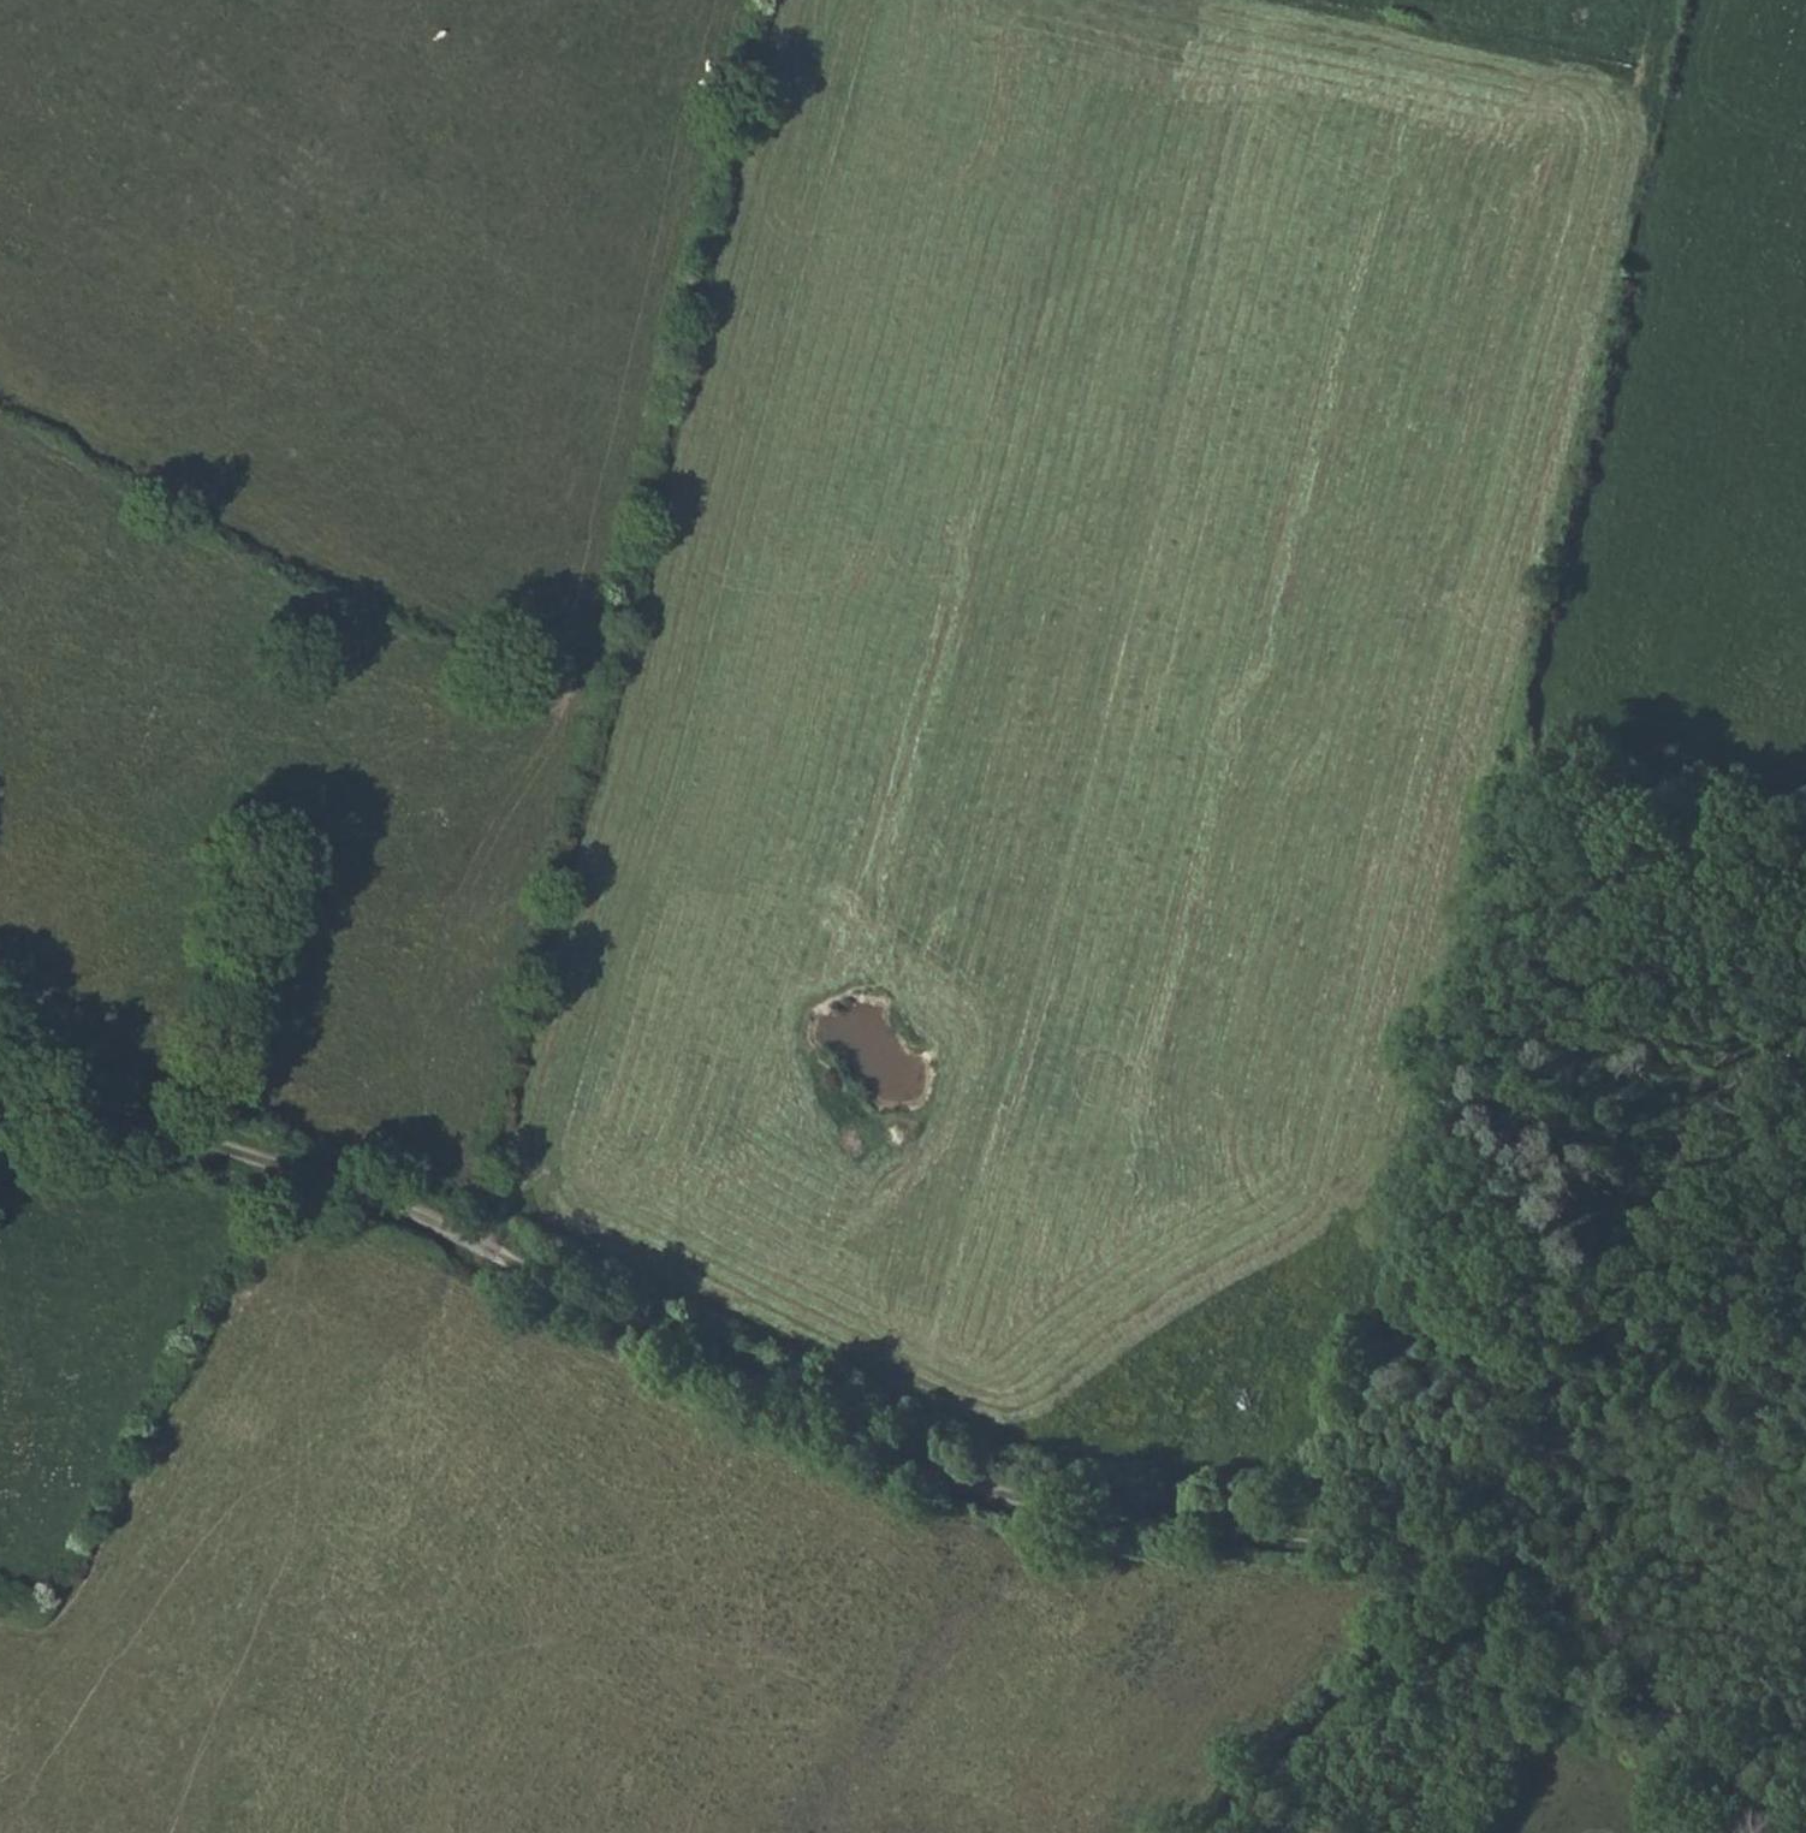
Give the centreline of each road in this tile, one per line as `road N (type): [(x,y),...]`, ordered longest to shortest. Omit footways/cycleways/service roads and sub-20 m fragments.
road 1 (track): [(7,1103),(231,1151),(467,1237),(971,1484),(1183,1521),(1476,1546)]
road 2 (track): [(1476,1546),(1554,1586),(1665,1669),(1794,1832)]
road 3 (track): [(1206,1832),(1476,1546)]

